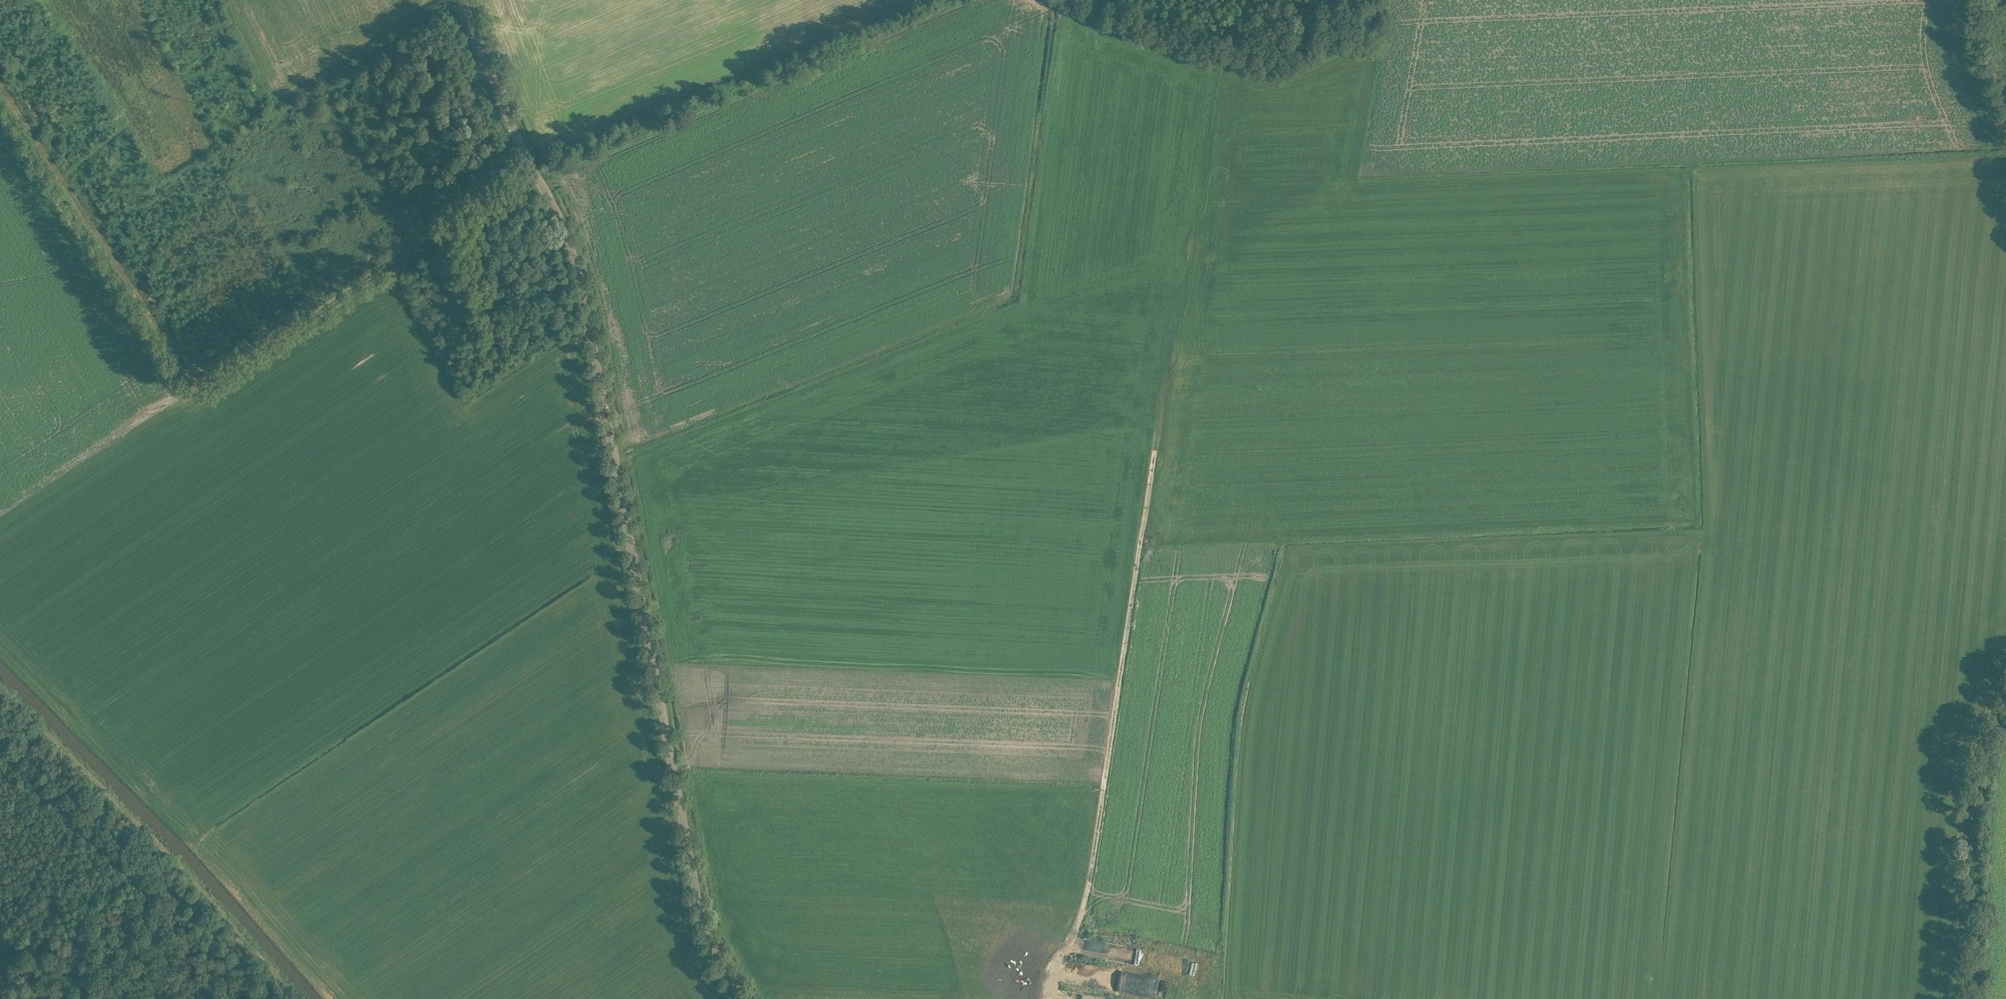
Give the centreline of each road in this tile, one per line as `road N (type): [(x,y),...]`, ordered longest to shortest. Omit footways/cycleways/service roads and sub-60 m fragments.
road 1 (unclassified): [(750,998),(700,901),(570,240),(561,209),(536,183),(462,0)]
road 2 (track): [(1180,249),(1083,917),(1043,990),(1046,998)]
road 3 (track): [(0,526),(531,169)]
road 4 (track): [(1962,998),(1964,796),(1975,744),(2005,683)]
road 5 (track): [(2005,125),(1980,48),(1983,0)]

